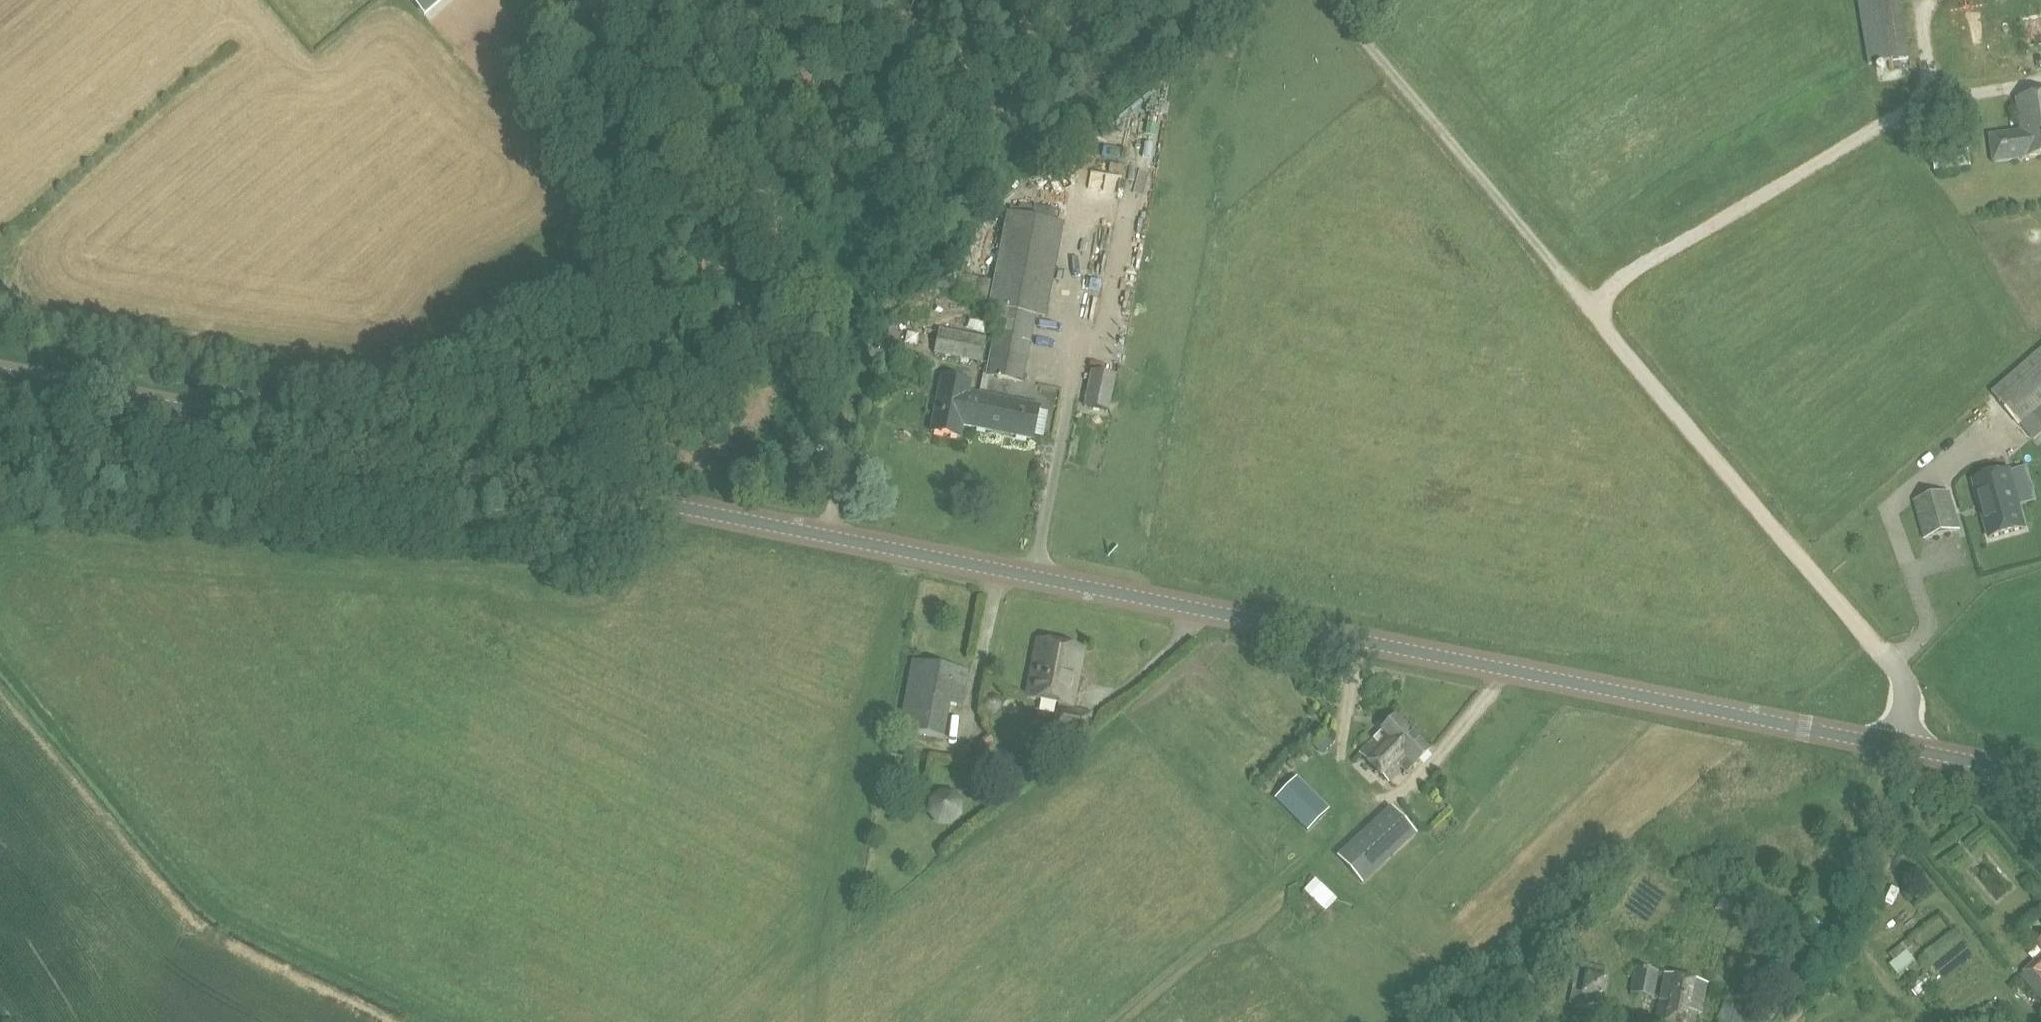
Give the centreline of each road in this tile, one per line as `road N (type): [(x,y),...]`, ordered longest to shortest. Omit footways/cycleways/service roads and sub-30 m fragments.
road 1 (primary): [(2004,768),(0,374)]
road 2 (track): [(1333,0),(1892,664)]
road 3 (track): [(1587,308),(1649,259),(1888,124),(1930,103),(2040,81)]

